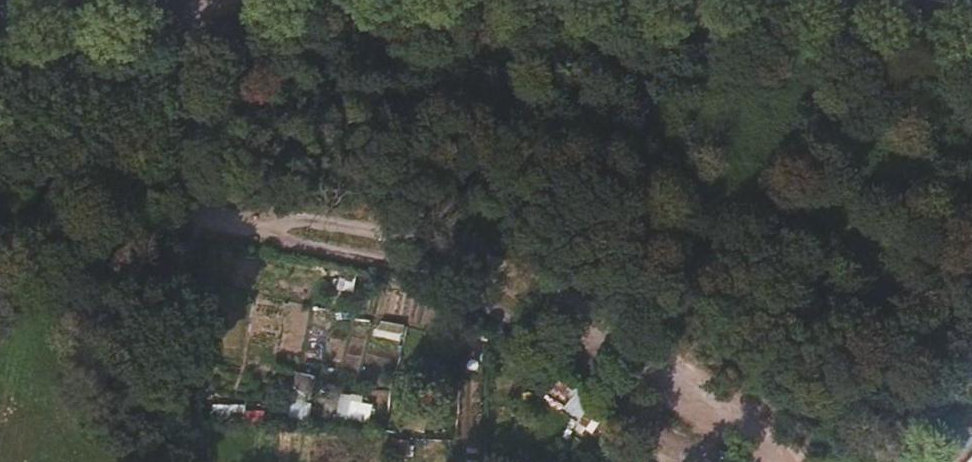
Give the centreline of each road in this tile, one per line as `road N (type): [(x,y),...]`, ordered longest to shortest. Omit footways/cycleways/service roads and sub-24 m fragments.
road 1 (unclassified): [(202,0),(194,219),(255,229)]
road 2 (track): [(194,219),(188,461)]

